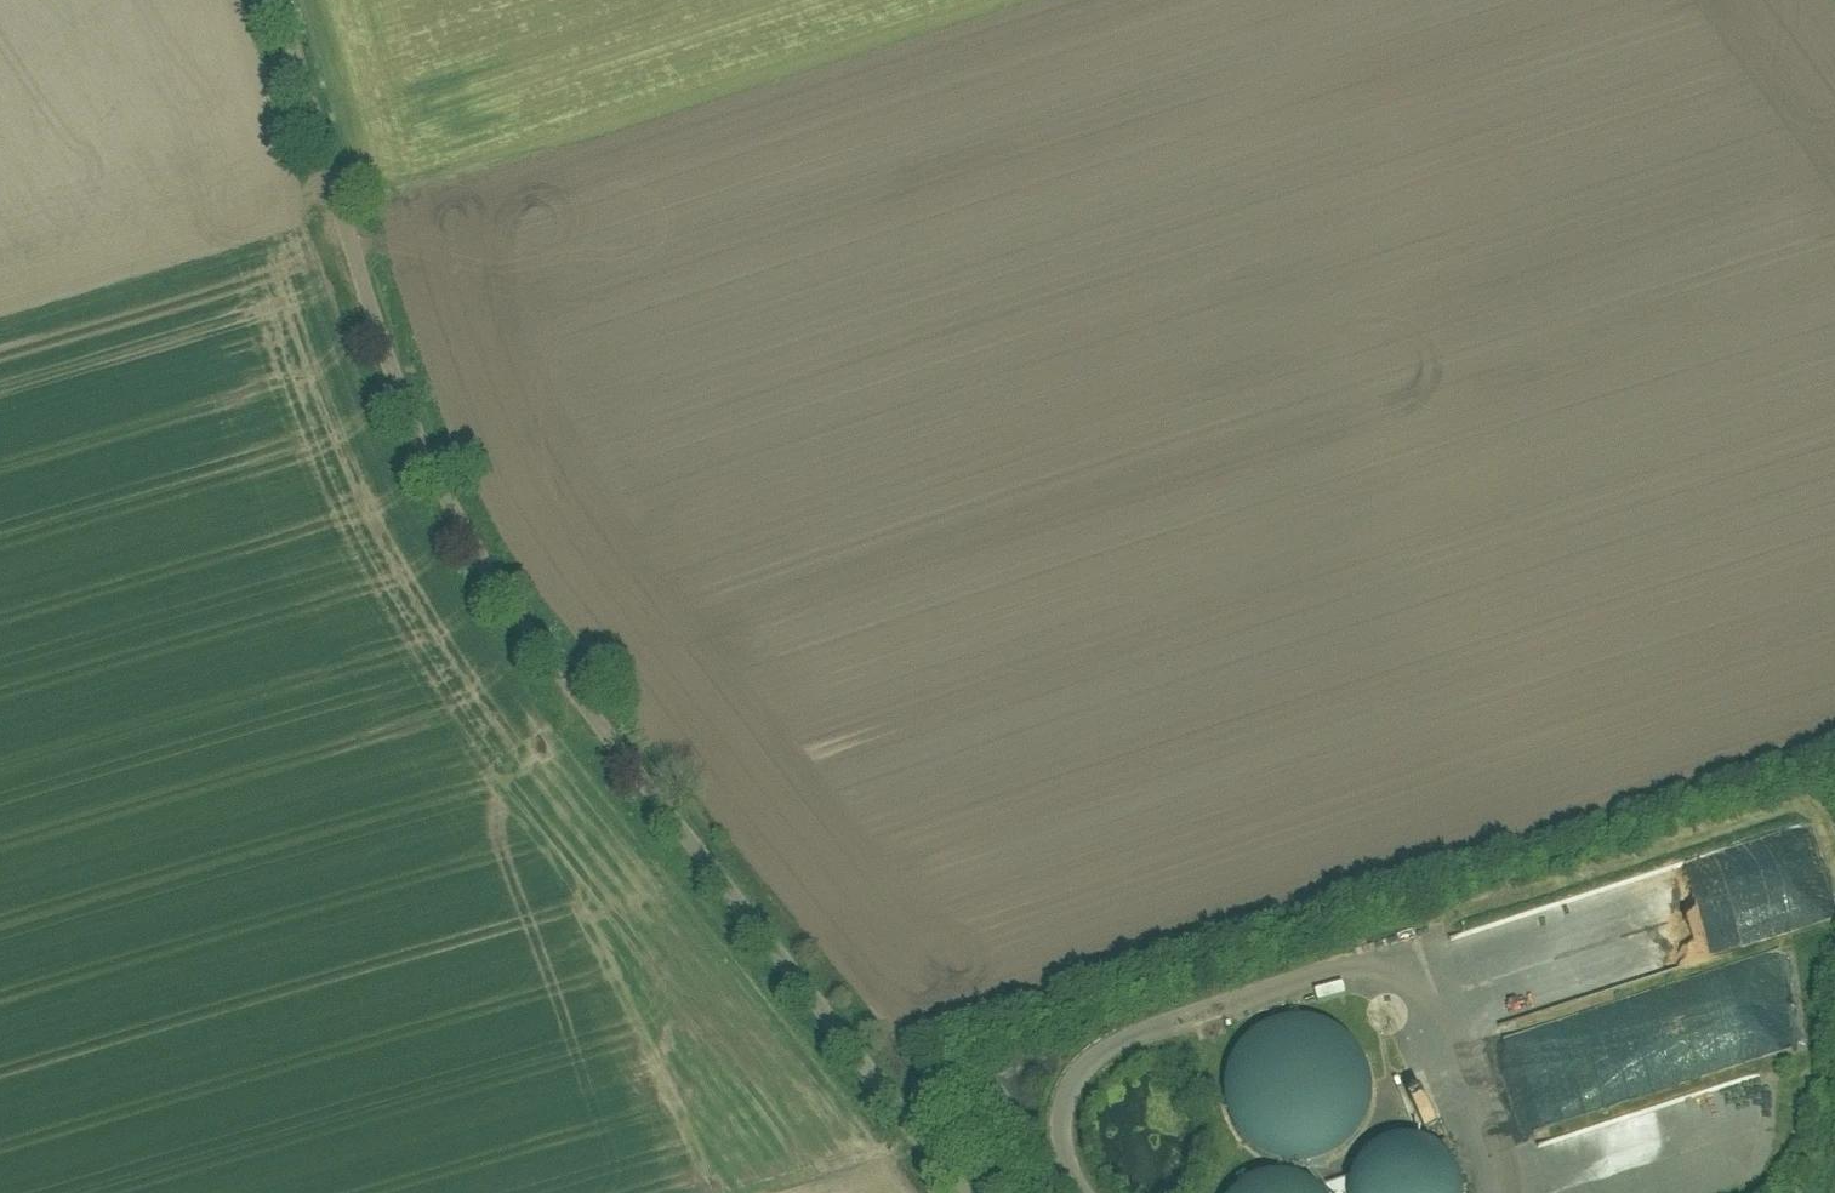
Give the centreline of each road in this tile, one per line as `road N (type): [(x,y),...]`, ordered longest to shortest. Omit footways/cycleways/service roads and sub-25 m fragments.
road 1 (unclassified): [(264,0),(367,339),(416,461),(484,584),(955,1192)]

